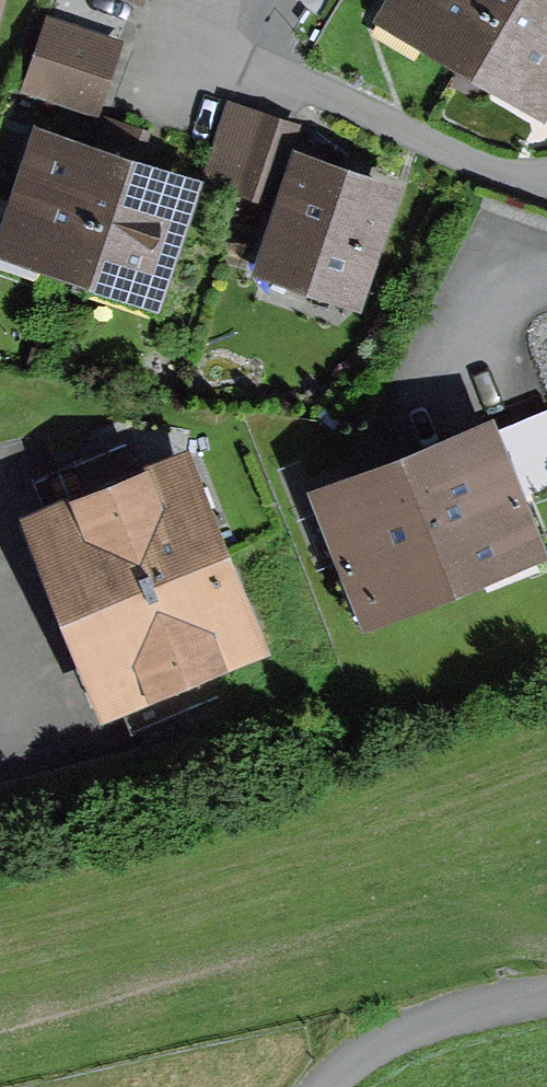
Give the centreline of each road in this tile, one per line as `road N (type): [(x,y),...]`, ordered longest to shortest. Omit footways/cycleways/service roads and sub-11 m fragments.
road 1 (trunk): [(0,956),(206,902),(546,781)]
road 2 (track): [(546,997),(443,1015),(367,1050),(335,1086)]

